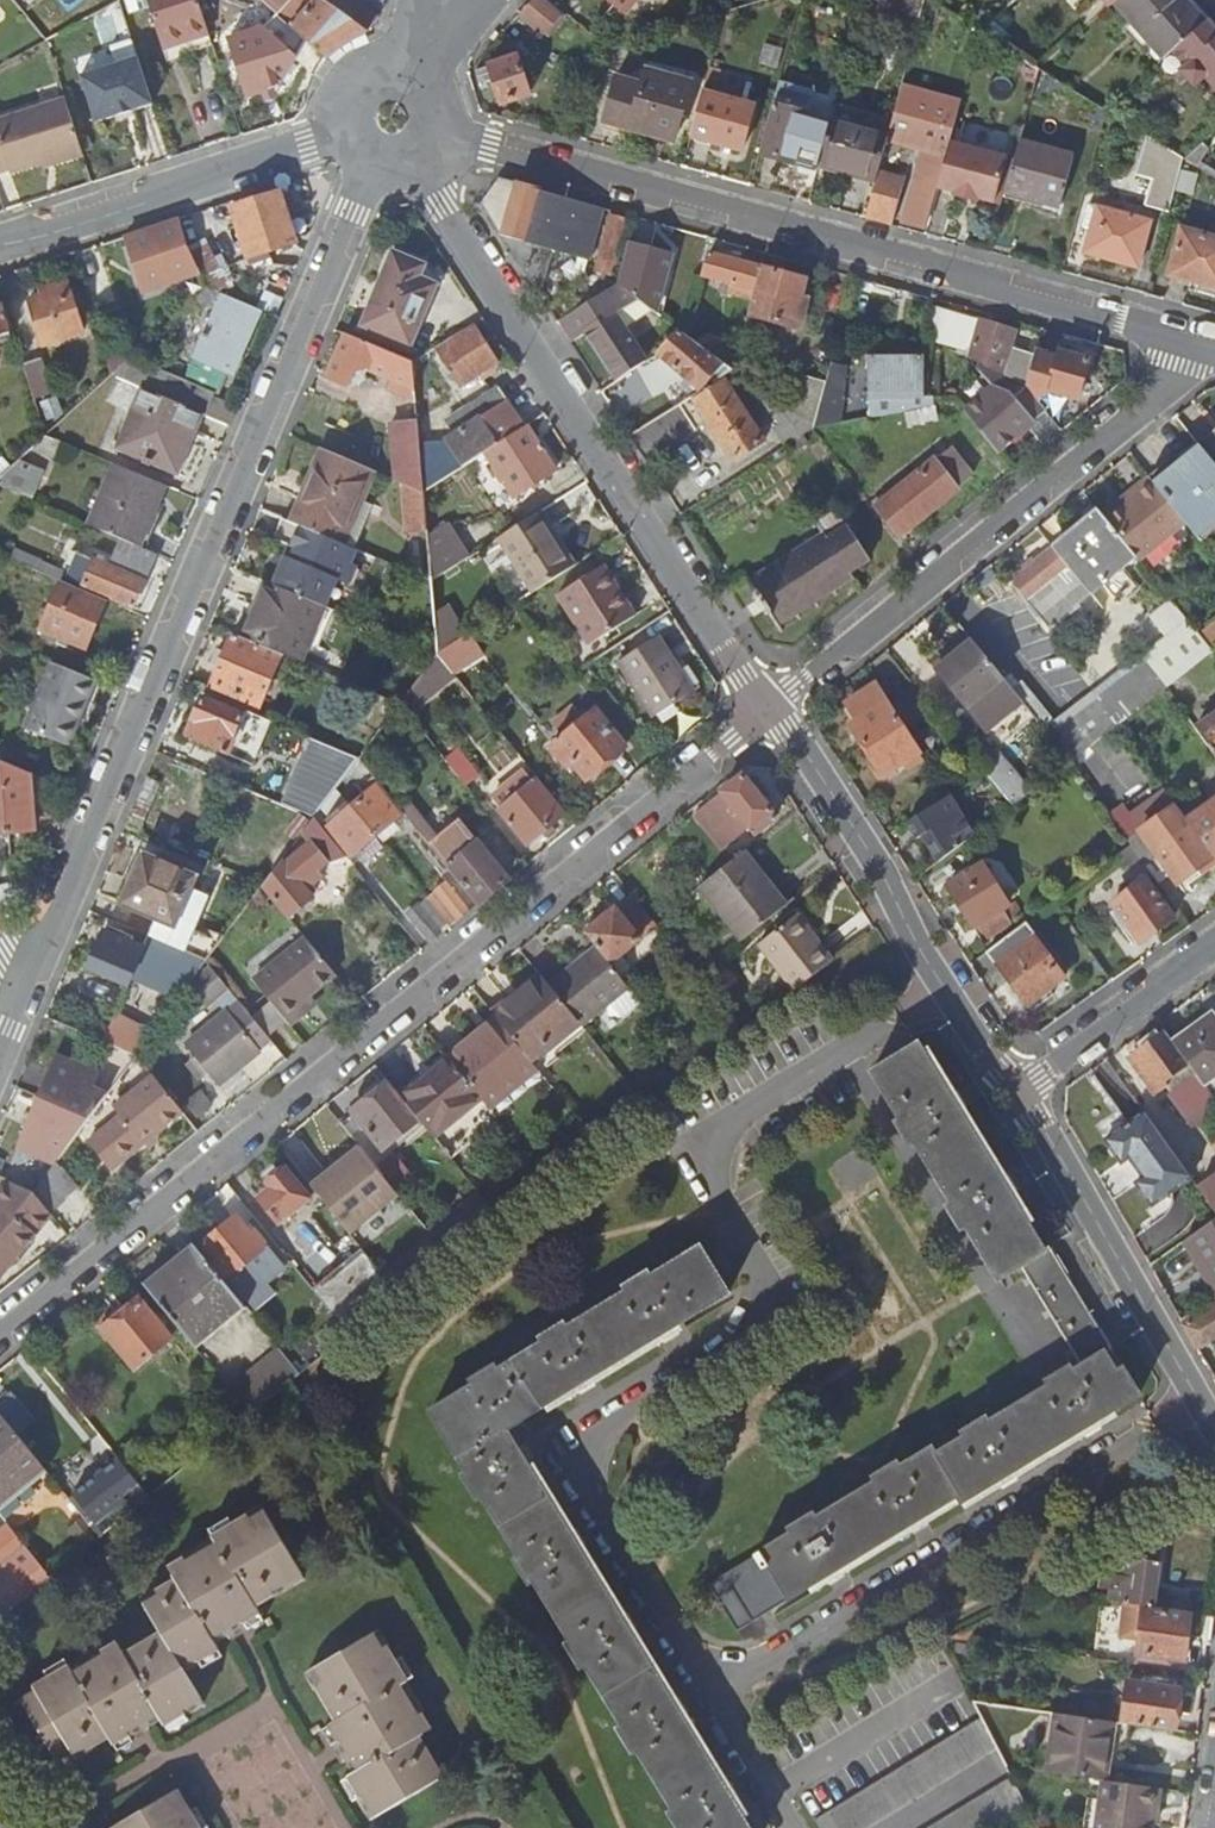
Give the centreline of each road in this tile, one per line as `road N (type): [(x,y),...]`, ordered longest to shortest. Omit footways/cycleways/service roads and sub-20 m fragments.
road 1 (residential): [(765,705),(0,1336)]
road 2 (residential): [(16,999),(358,188)]
road 3 (residential): [(1202,348),(462,145)]
road 4 (residential): [(424,188),(765,705)]
road 5 (residential): [(1202,348),(1185,370),(765,705)]
road 6 (residential): [(765,705),(842,811),(940,986),(1020,1087)]
road 7 (residential): [(1020,1087),(1214,1426)]
road 8 (residential): [(0,249),(319,143)]
road 9 (residential): [(1214,947),(1020,1087)]
road 10 (residential): [(405,47),(379,47),(335,71),(316,118),(319,143)]

